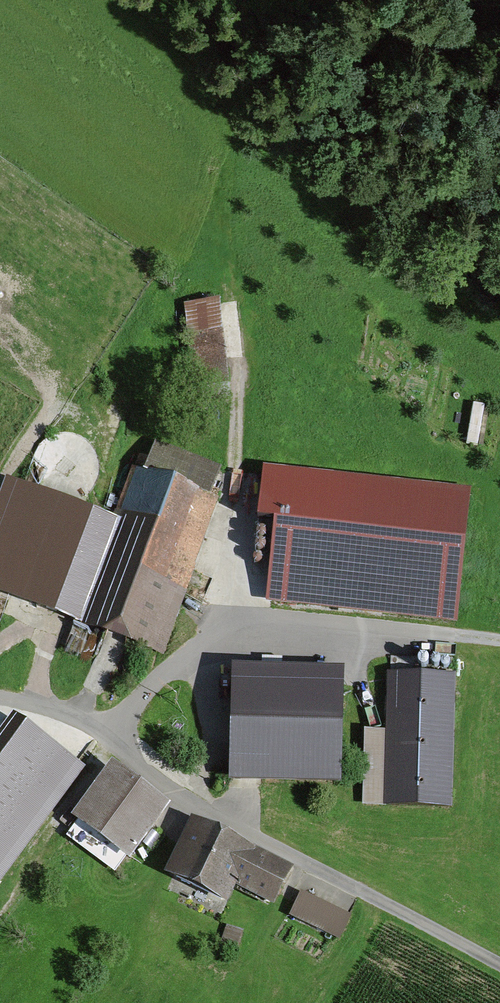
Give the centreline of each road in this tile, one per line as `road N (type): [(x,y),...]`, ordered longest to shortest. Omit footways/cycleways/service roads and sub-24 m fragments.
road 1 (residential): [(0,699),(66,713),(101,733),(158,786),(499,970)]
road 2 (track): [(499,644),(327,622),(250,625),(162,670),(101,733)]
road 3 (track): [(229,634),(237,316)]
road 4 (track): [(0,468),(6,454),(53,417),(111,449),(109,467)]

